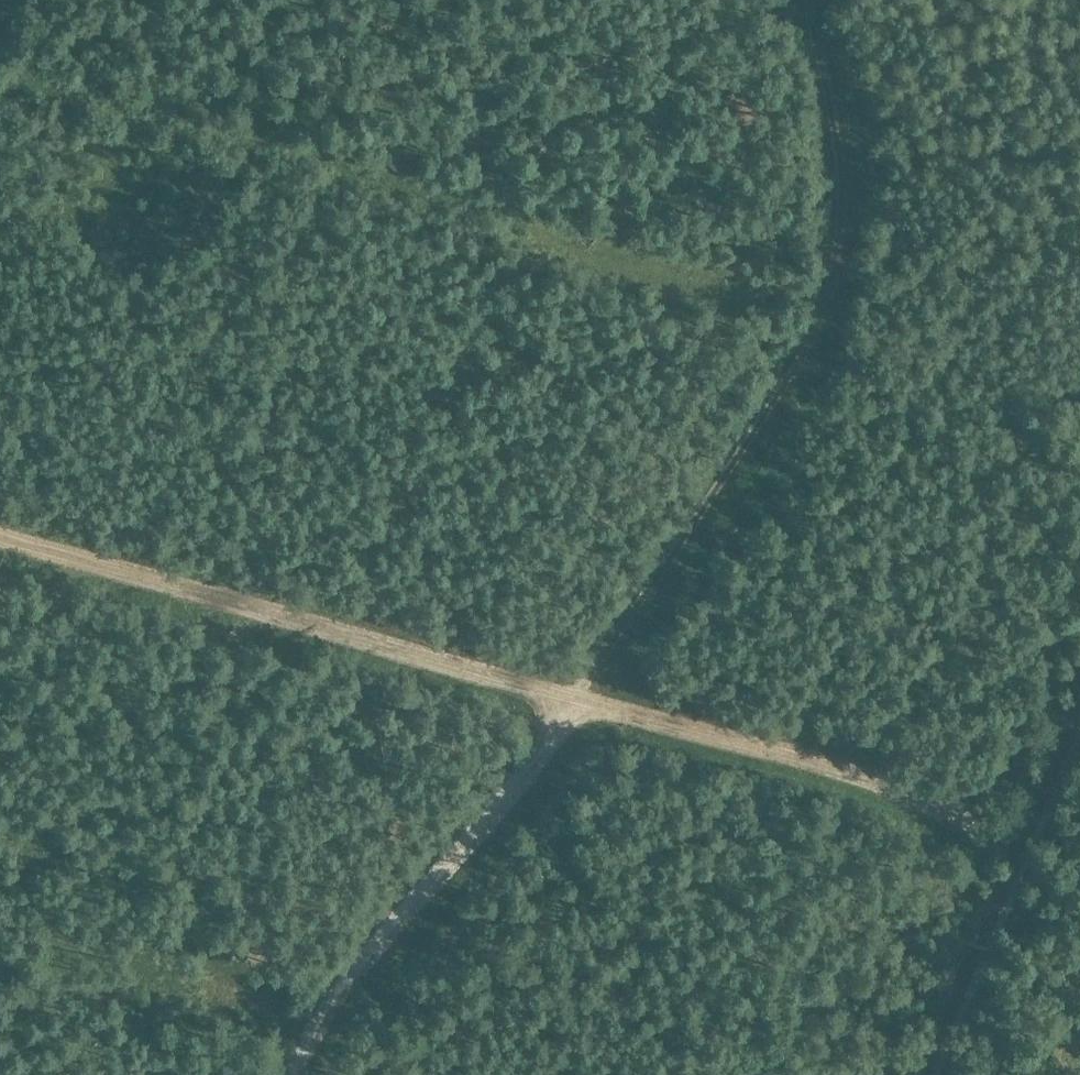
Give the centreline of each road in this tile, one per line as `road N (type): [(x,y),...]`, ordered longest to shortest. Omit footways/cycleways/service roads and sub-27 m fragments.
road 1 (track): [(922,1074),(1079,701)]

